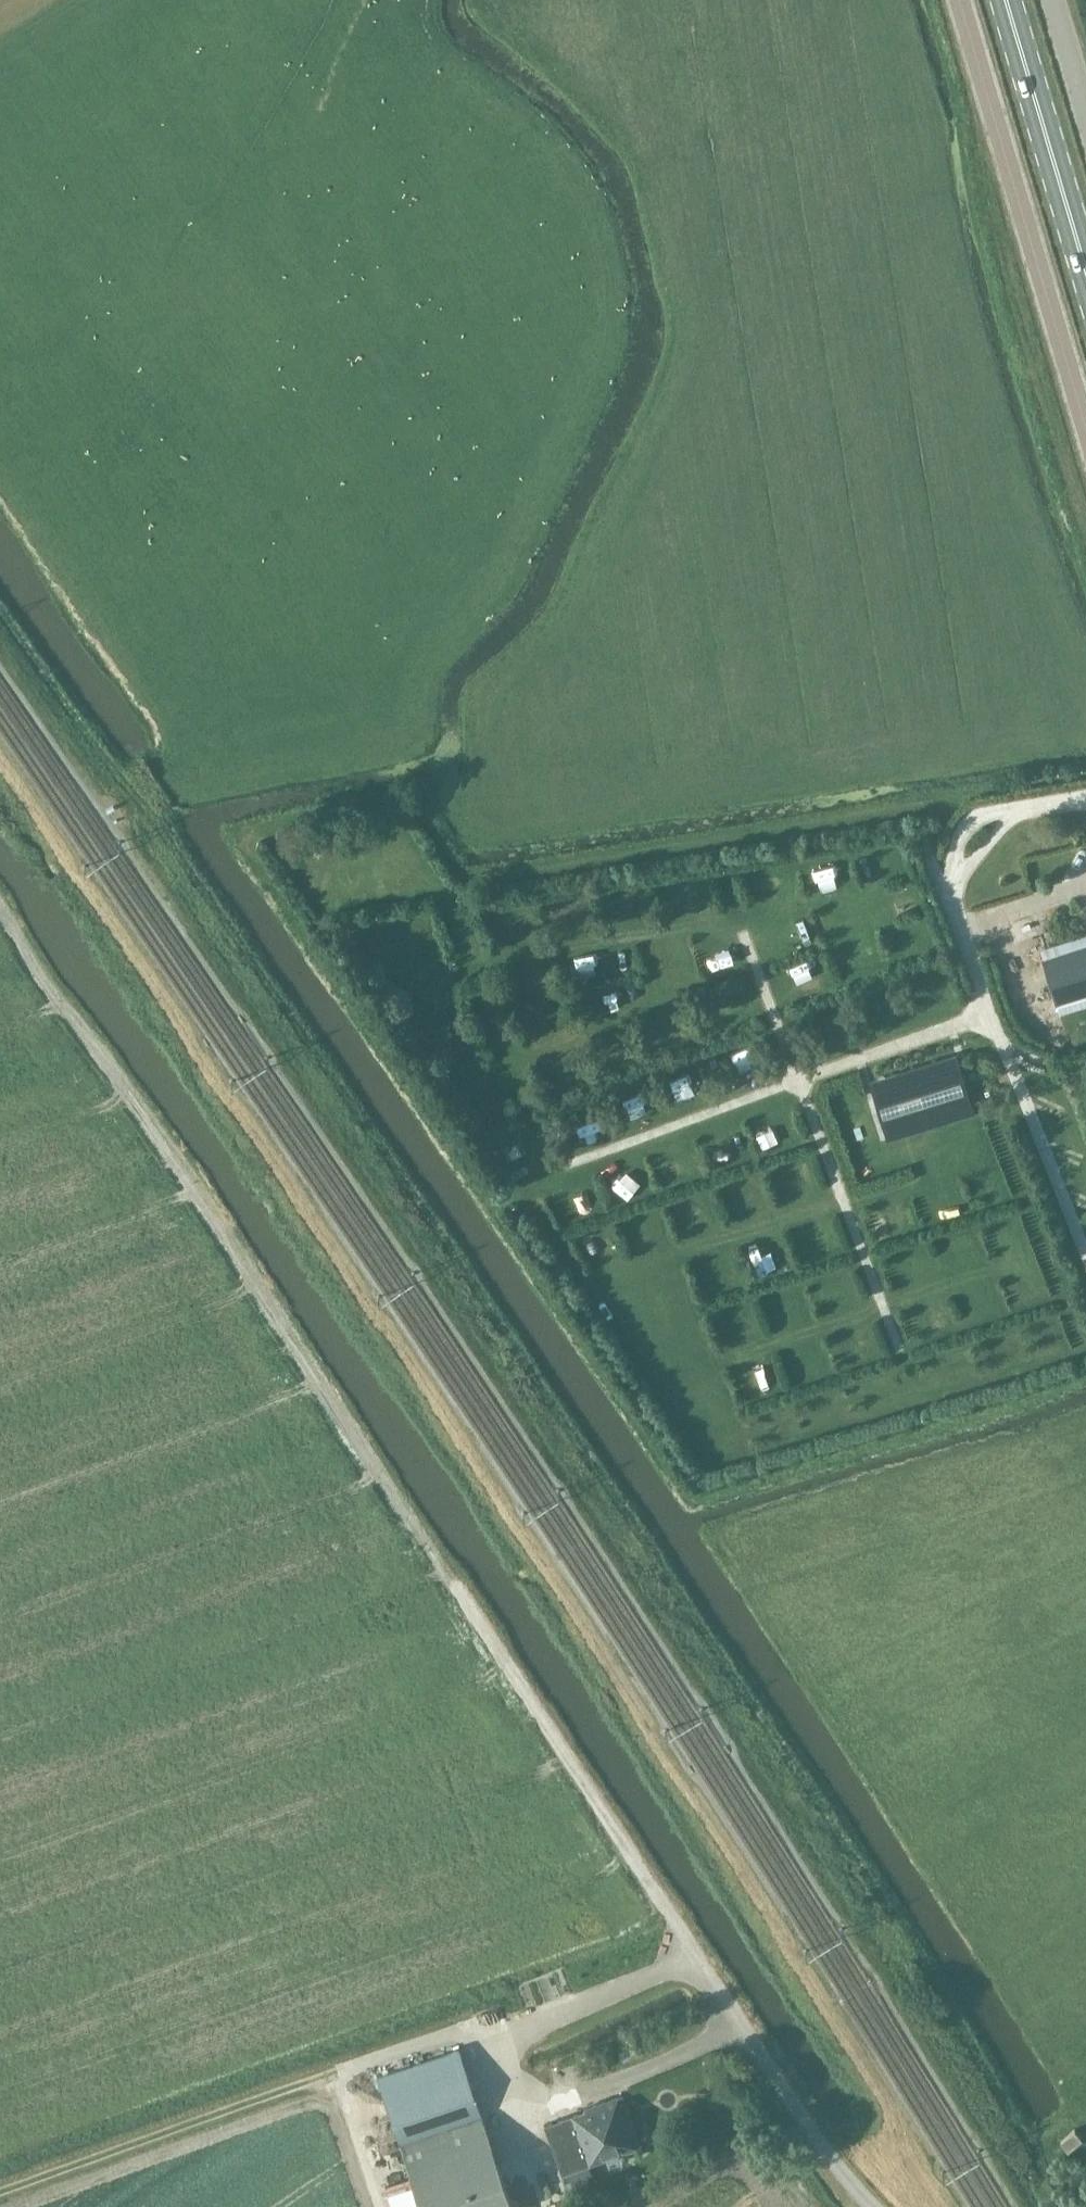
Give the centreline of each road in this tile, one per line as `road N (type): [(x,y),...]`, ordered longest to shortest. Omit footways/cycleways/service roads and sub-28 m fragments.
road 1 (track): [(0,910),(319,1369),(457,1586)]
road 2 (unclassified): [(959,0),(1085,431)]
road 3 (track): [(0,2192),(339,2071)]
road 4 (primary): [(1085,272),(1006,0)]
road 5 (unclassified): [(873,2206),(741,2018)]
road 6 (unclassified): [(1085,116),(1052,0)]

